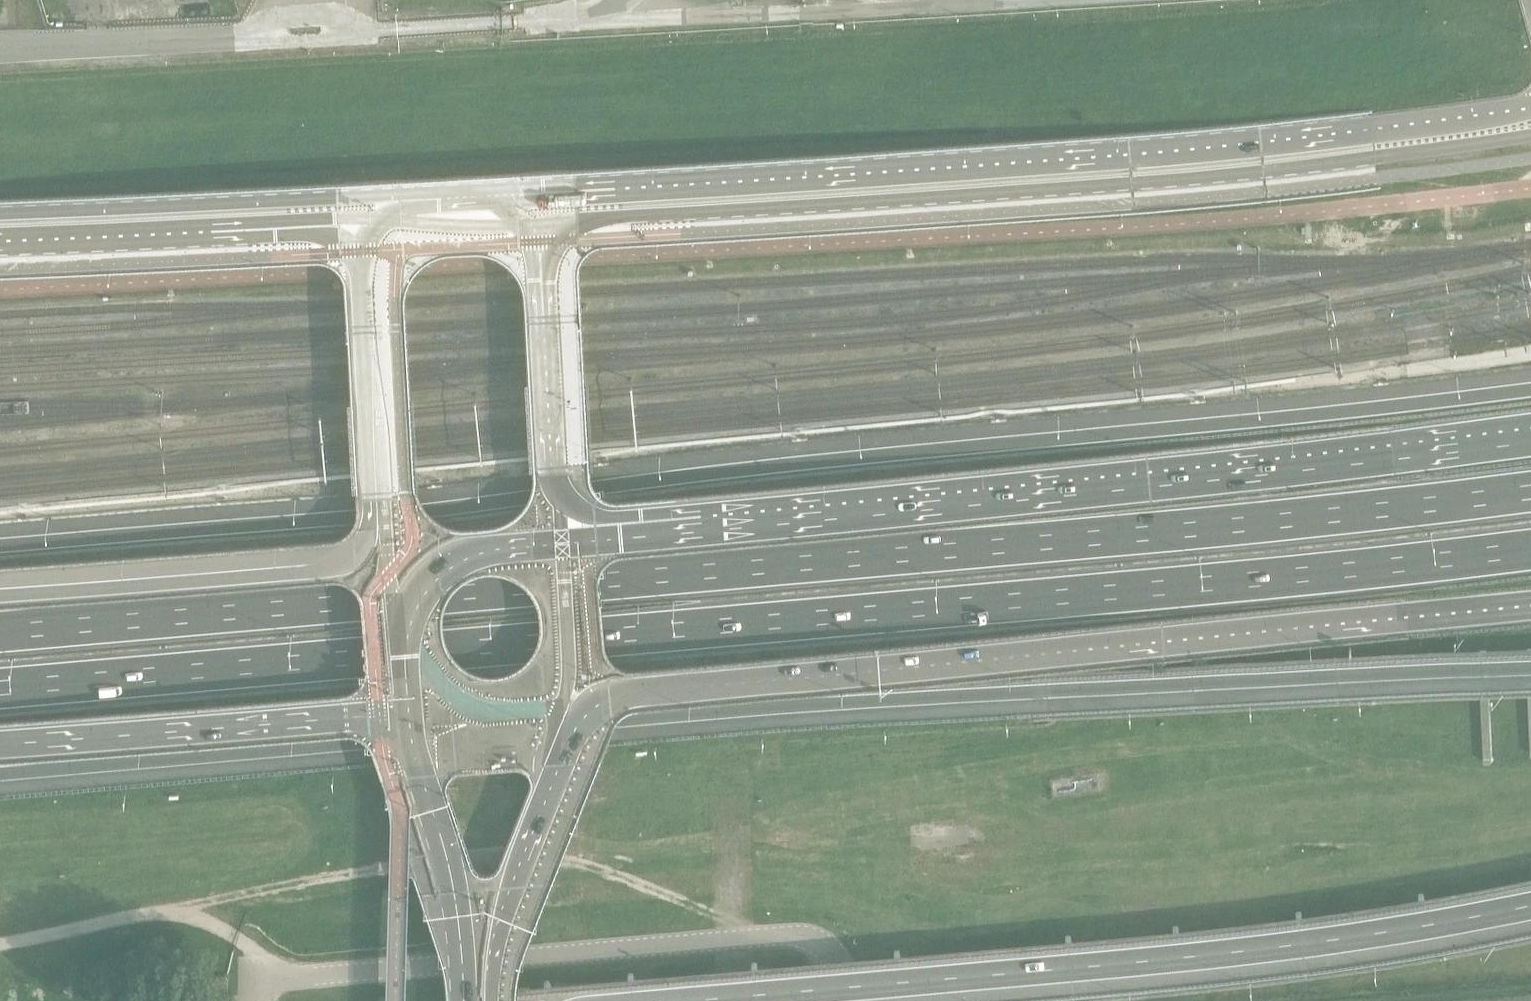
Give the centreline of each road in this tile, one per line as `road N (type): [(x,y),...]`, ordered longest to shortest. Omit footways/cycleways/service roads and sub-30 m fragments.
road 1 (motorway): [(1530,386),(0,546)]
road 2 (motorway): [(0,691),(1530,550)]
road 3 (motorway): [(1530,492),(771,567),(0,629)]
road 4 (motorway): [(0,783),(740,712),(1530,667)]
road 5 (unclassified): [(1530,103),(1372,129),(1071,154),(463,183)]
road 6 (motorway): [(1530,442),(564,534)]
road 7 (motorway): [(583,708),(632,684),(1530,605)]
road 8 (unclassified): [(590,209),(1375,158),(1530,134)]
road 9 (motorway): [(631,1000),(1208,948),(1530,897)]
road 10 (unclassified): [(847,1000),(829,950),(791,937),(269,981)]
road 11 (secondary): [(463,183),(0,206)]
road 12 (motorway): [(370,490),(362,540),(340,556),(0,590)]
road 13 (motorway): [(0,730),(407,696)]
road 14 (primary): [(407,696),(449,865),(462,1000)]
road 15 (primary): [(496,1000),(501,900),(583,708)]
road 16 (secondary): [(0,234),(295,217)]
road 17 (primary): [(564,534),(483,543),(439,569),(418,595),(404,639),(407,696)]
road 18 (secondary): [(564,534),(541,269)]
road 19 (unclassified): [(0,56),(241,45)]
road 20 (secondary): [(357,260),(370,490)]
road 21 (unclassified): [(376,205),(525,214)]

